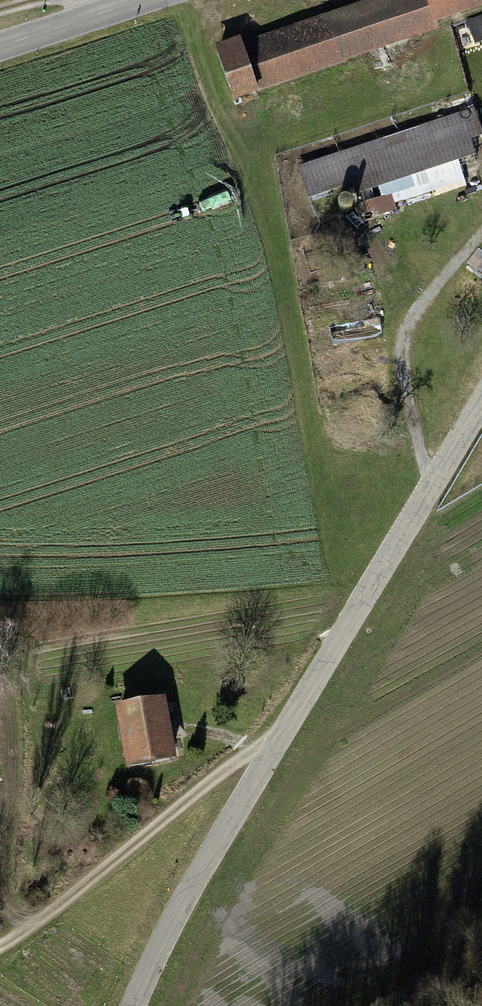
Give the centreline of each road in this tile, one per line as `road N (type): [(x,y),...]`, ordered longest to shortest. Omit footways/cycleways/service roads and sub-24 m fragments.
road 1 (residential): [(481,391),(150,949),(130,1005)]
road 2 (track): [(275,734),(0,943)]
road 3 (tertiary): [(141,0),(0,47)]

